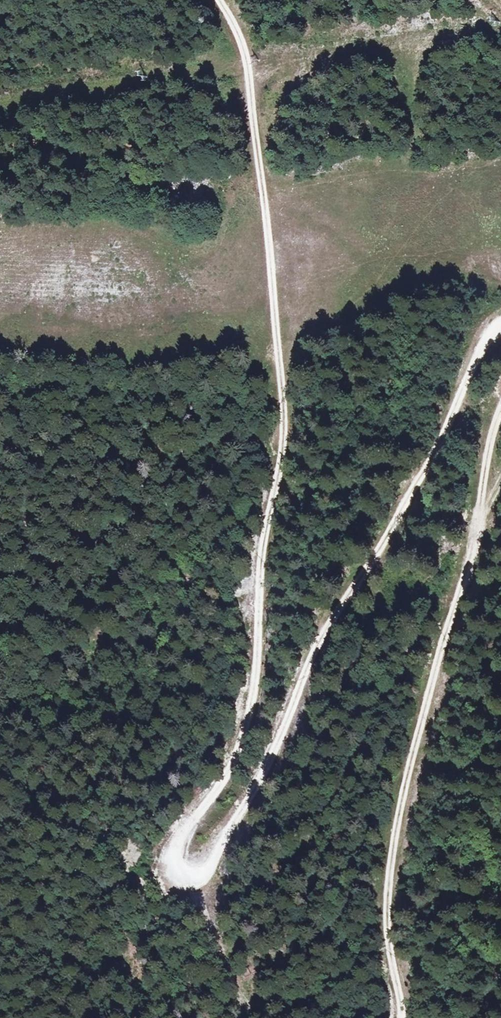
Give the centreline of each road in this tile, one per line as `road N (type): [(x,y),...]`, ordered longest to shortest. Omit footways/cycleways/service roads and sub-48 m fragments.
road 1 (track): [(213,0),(247,73),(286,453),(261,572),(248,716),(237,752),(178,851),(188,875),(206,869),(272,759),(315,654),(429,472),(500,329)]
road 2 (track): [(500,412),(398,835),(403,1017)]

